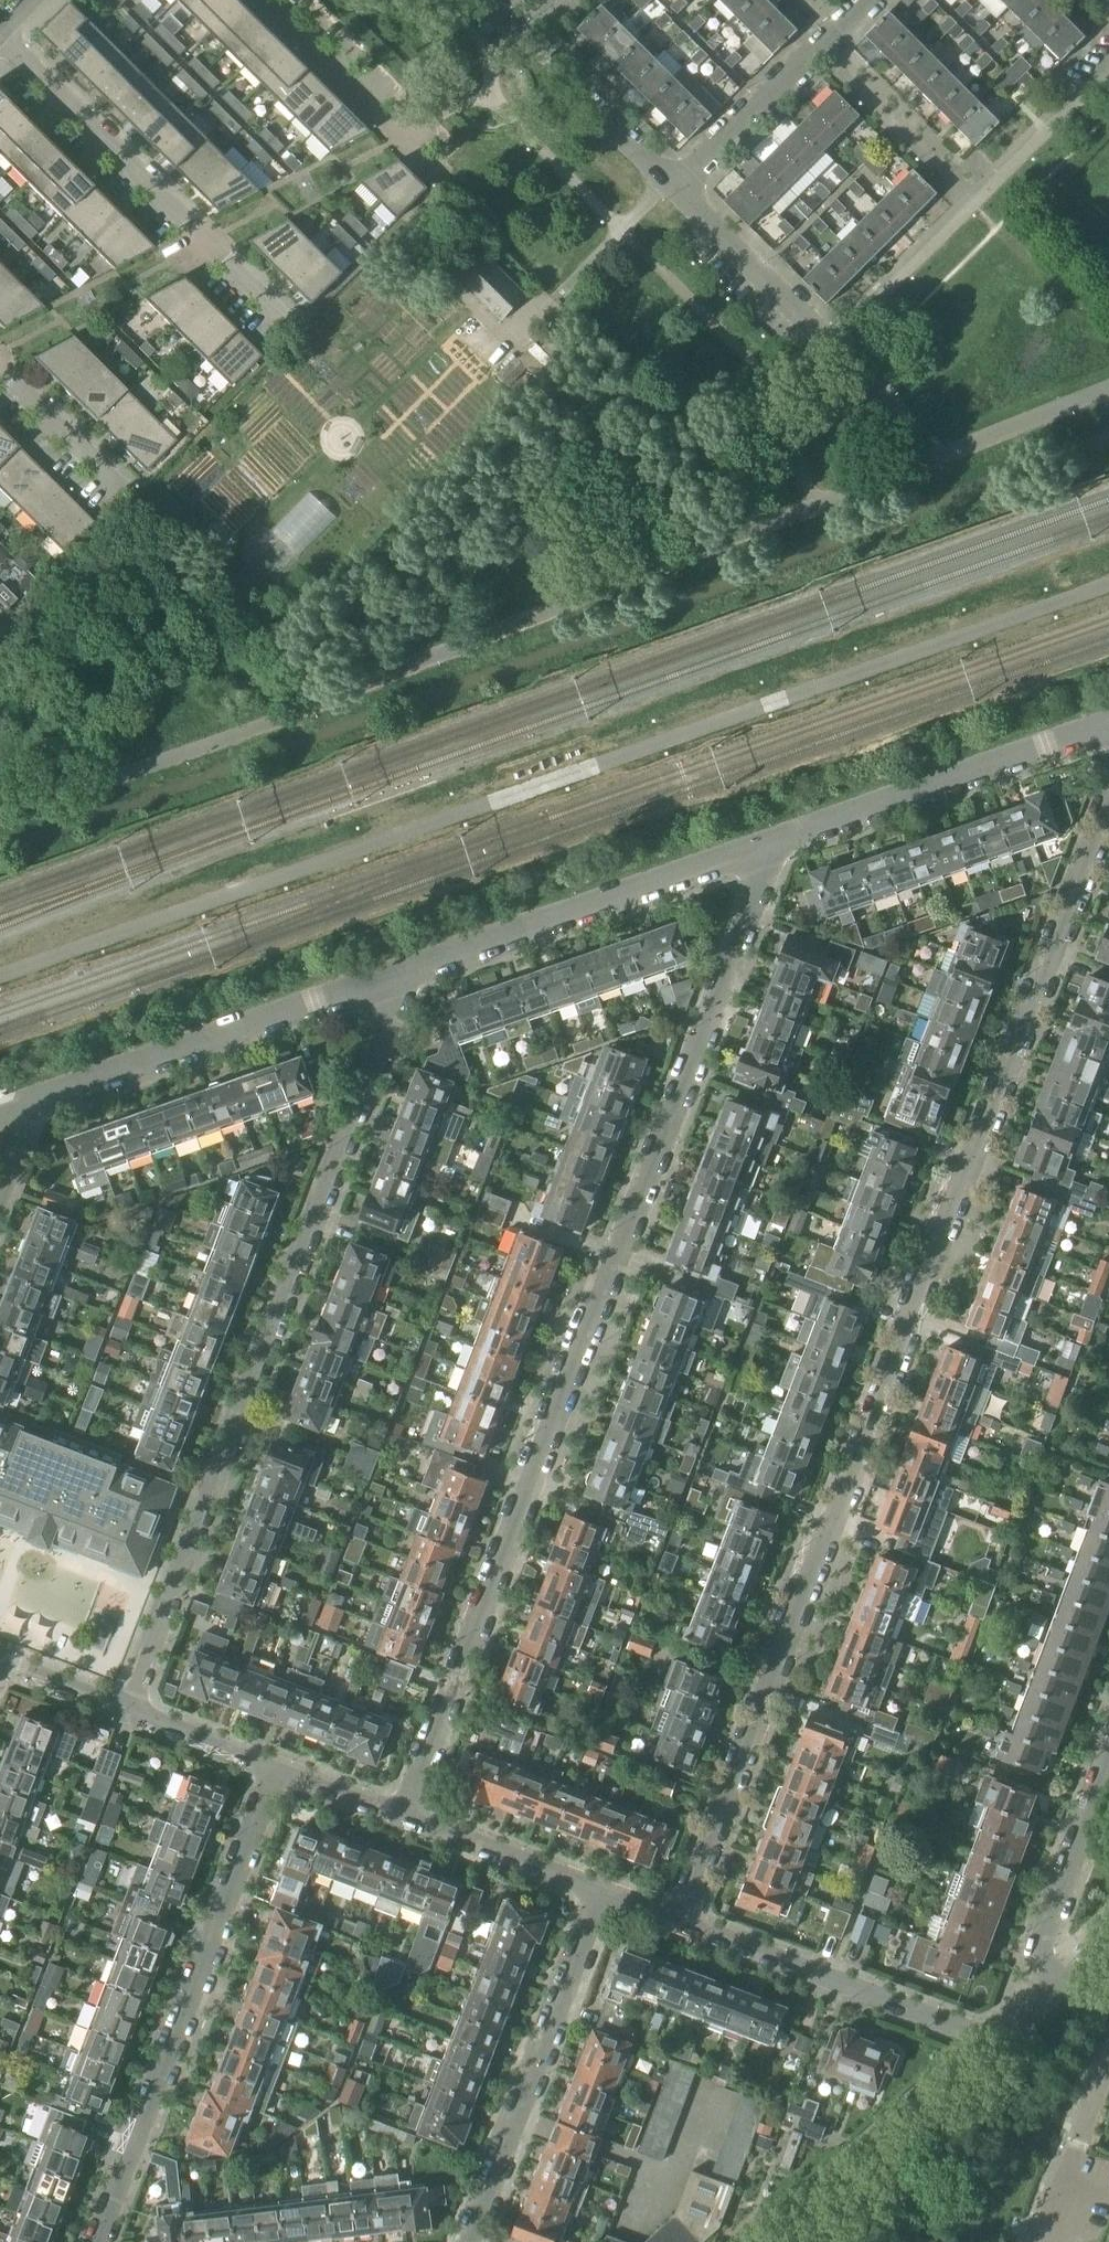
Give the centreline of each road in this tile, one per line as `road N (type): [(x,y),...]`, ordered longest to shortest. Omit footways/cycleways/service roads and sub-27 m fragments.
road 1 (residential): [(686,1921),(1108,797)]
road 2 (track): [(0,975),(1108,583)]
road 3 (residential): [(756,851),(757,892),(401,1813)]
road 4 (residential): [(129,1710),(388,1026),(379,983)]
road 5 (residential): [(96,2241),(277,1766)]
road 6 (residential): [(285,321),(0,34)]
road 7 (residential): [(379,983),(756,851)]
road 8 (residential): [(5,1115),(379,983)]
road 9 (residential): [(467,2241),(608,1891)]
road 10 (residential): [(756,851),(1108,727)]
road 11 (residential): [(686,1921),(994,2042)]
road 12 (residential): [(770,2241),(994,2042)]
road 13 (residential): [(678,192),(484,0)]
road 14 (residential): [(678,192),(864,0)]
road 15 (residential): [(431,158),(266,0)]
road 16 (residential): [(401,1813),(608,1891)]
road 17 (residential): [(1108,1765),(1052,1921),(1089,1959)]
road 18 (residential): [(826,339),(678,192)]
road 19 (residential): [(1108,2067),(1043,2241)]
road 20 (residential): [(119,489),(0,369)]
road 21 (residential): [(129,1710),(277,1766)]
road 22 (residential): [(0,1661),(129,1710)]
road 23 (residential): [(277,1766),(401,1813)]
road 24 (residential): [(994,2042),(1089,1959)]

